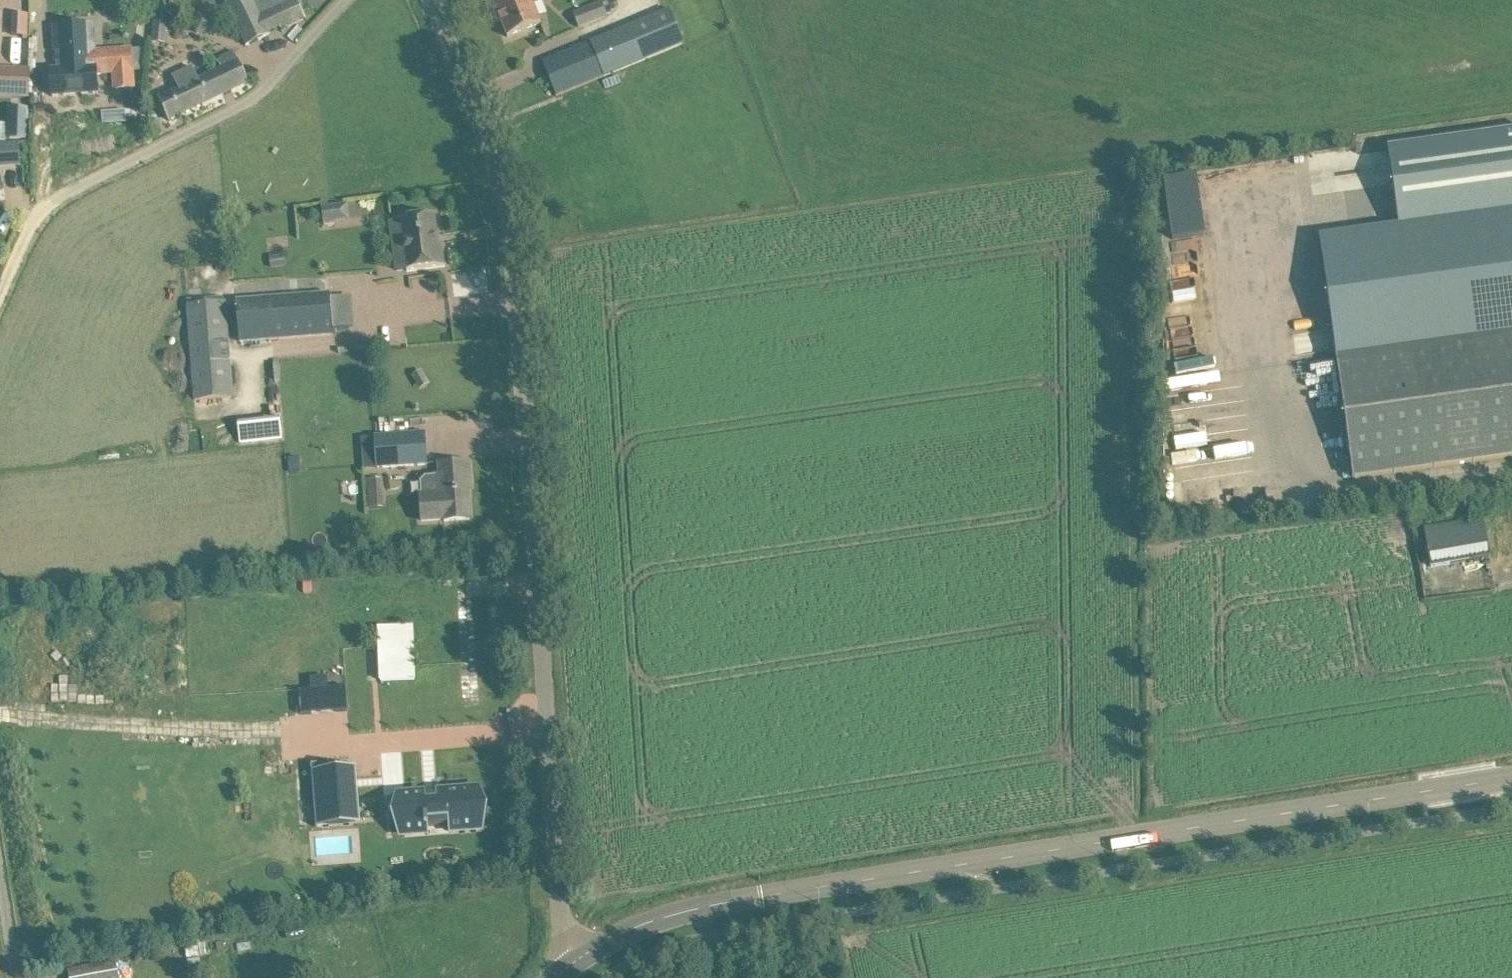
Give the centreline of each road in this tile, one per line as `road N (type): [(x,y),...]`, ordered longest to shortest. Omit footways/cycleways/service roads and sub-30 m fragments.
road 1 (unclassified): [(433,0),(509,233),(568,966)]
road 2 (tertiary): [(761,896),(1511,779)]
road 3 (unclassified): [(0,298),(40,211),(241,110),(345,0)]
road 4 (tertiary): [(761,896),(667,915),(568,966)]

